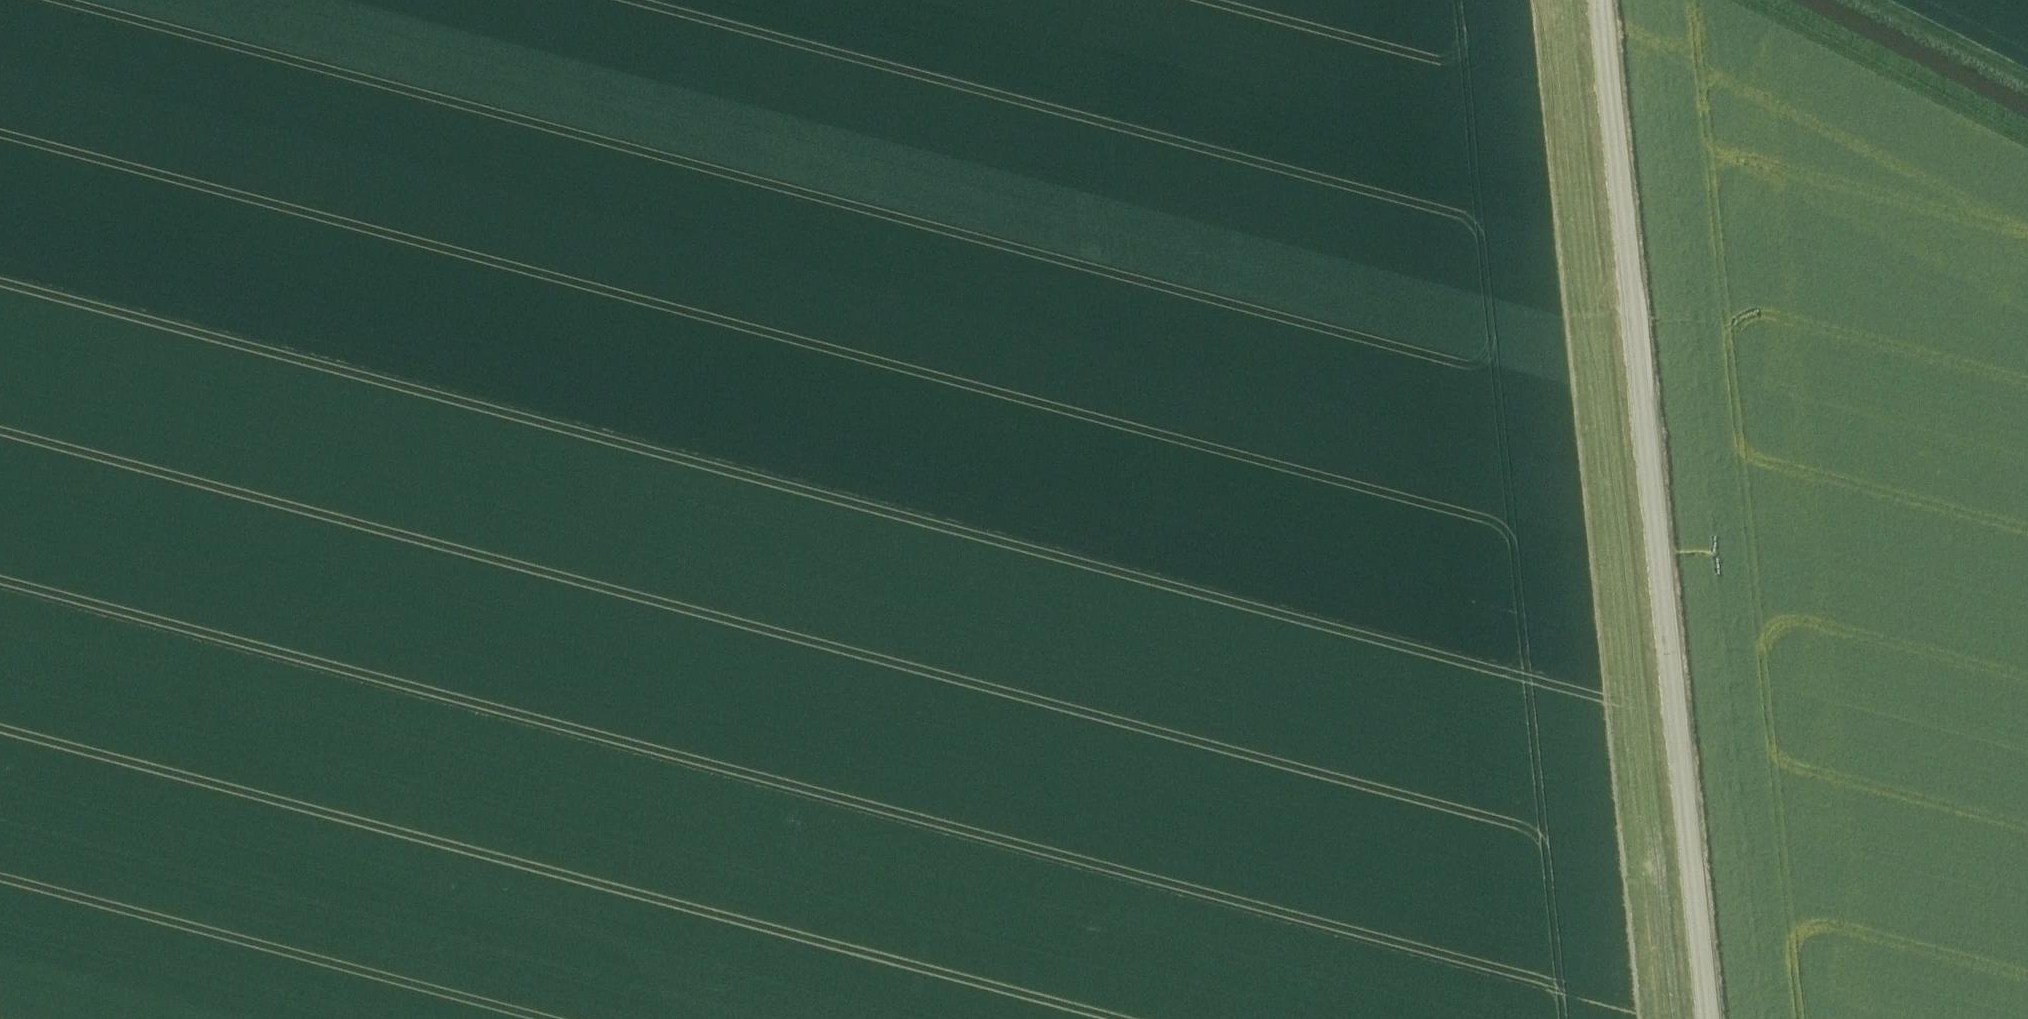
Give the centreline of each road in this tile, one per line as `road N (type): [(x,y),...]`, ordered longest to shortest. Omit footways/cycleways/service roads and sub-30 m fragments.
road 1 (tertiary): [(1710,1018),(1603,0)]

